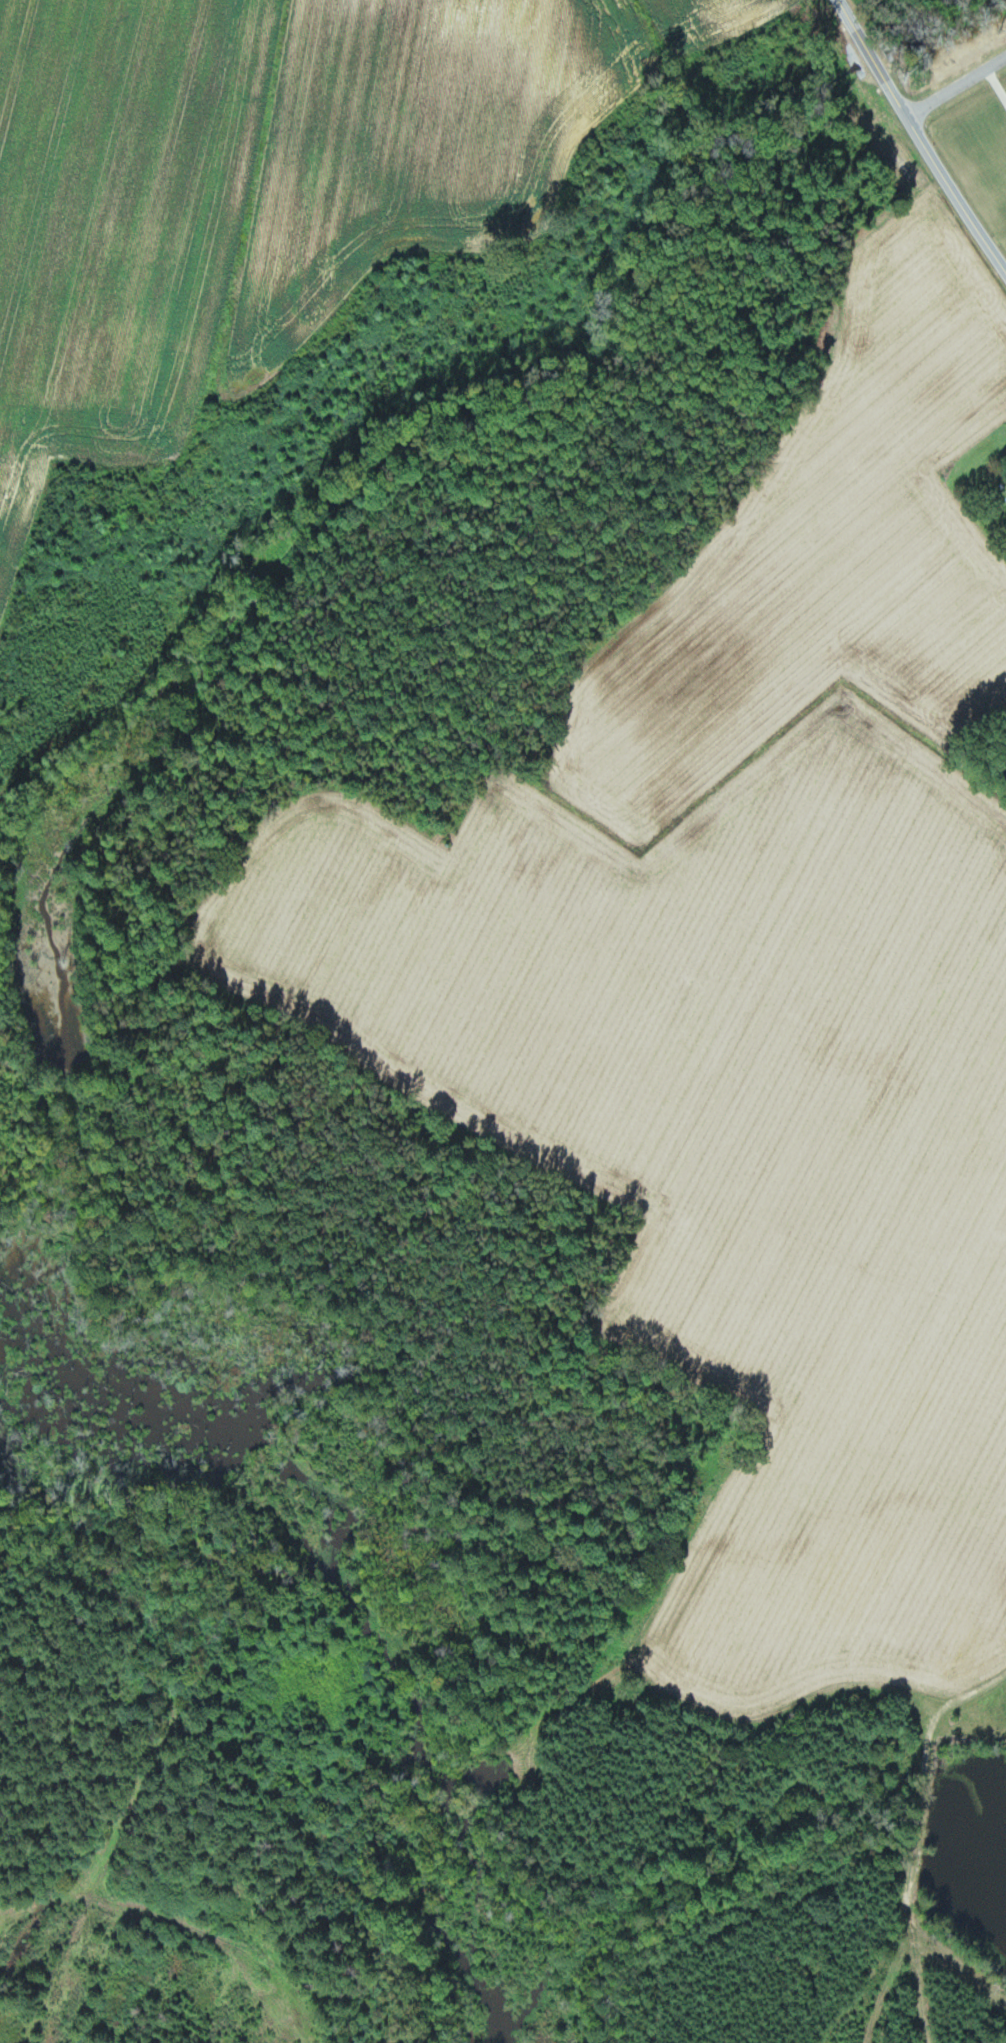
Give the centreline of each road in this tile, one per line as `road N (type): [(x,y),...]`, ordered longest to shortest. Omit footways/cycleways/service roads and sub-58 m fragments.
road 1 (tertiary): [(842,0),(1005,262)]

